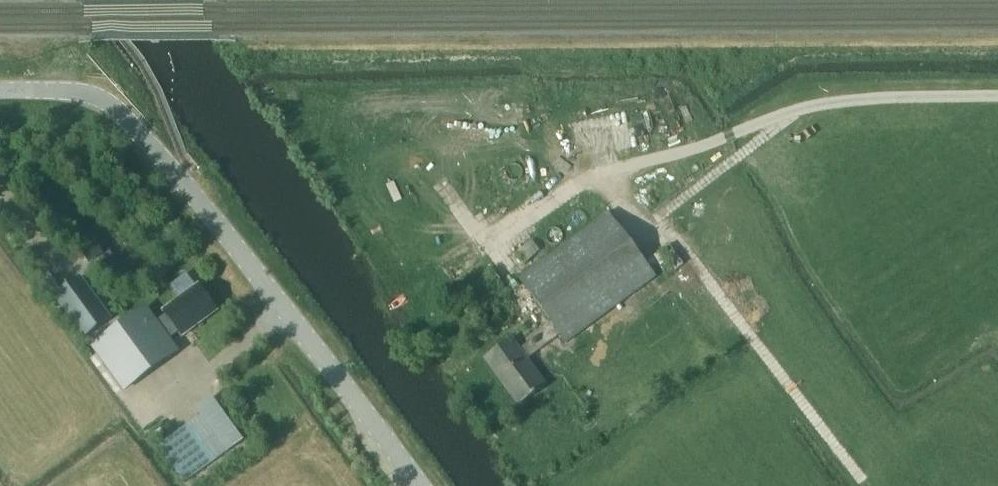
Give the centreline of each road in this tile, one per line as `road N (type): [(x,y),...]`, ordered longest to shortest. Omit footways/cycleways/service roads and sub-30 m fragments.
road 1 (tertiary): [(423,485),(121,111),(67,90),(0,90)]
road 2 (track): [(792,115),(658,216),(861,479)]
road 3 (unclassified): [(997,97),(847,102),(731,135)]

